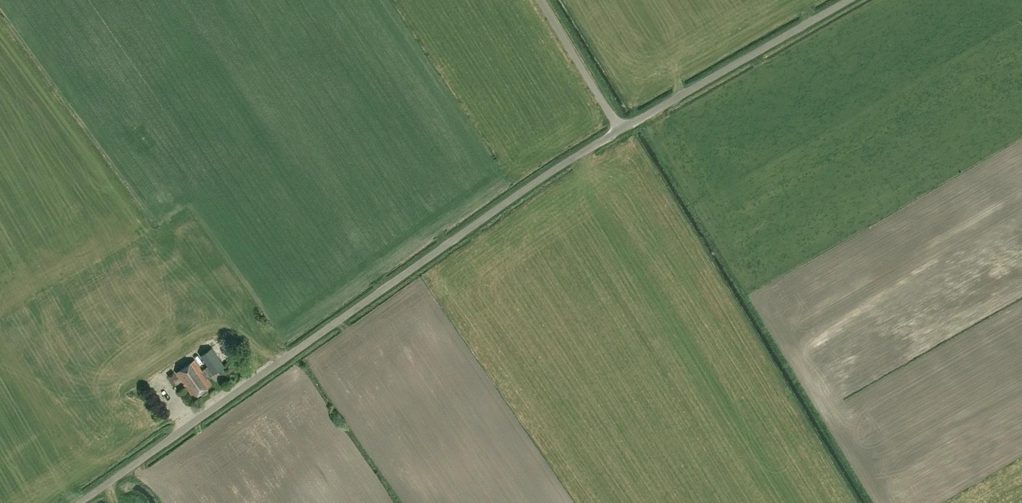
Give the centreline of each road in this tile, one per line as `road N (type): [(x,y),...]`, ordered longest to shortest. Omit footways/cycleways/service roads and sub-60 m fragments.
road 1 (unclassified): [(82,502),(622,129)]
road 2 (unclassified): [(622,129),(850,0)]
road 3 (unclassified): [(622,129),(540,0)]

